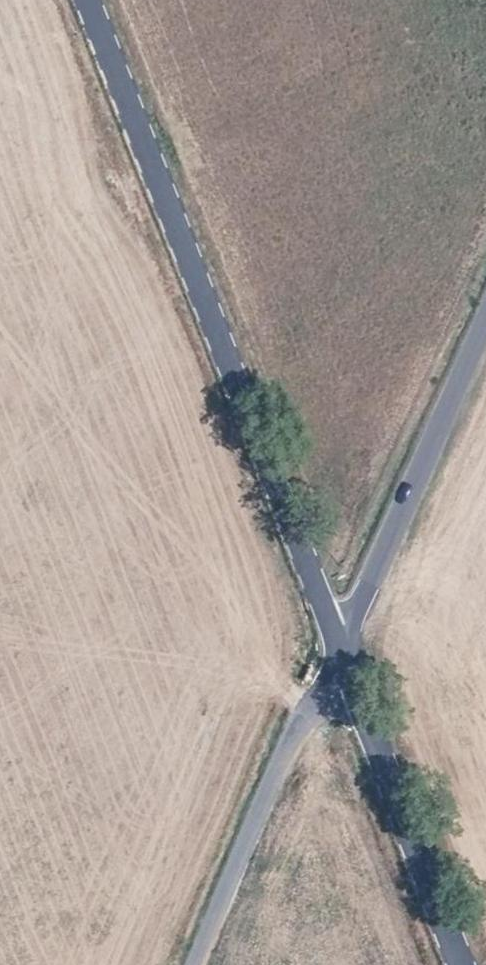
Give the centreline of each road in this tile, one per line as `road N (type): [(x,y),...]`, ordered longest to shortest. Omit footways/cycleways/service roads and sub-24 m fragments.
road 1 (tertiary): [(332,635),(85,0)]
road 2 (track): [(196,964),(332,635)]
road 3 (unclassified): [(332,635),(367,582),(485,315)]
road 4 (tertiary): [(460,964),(332,635)]

